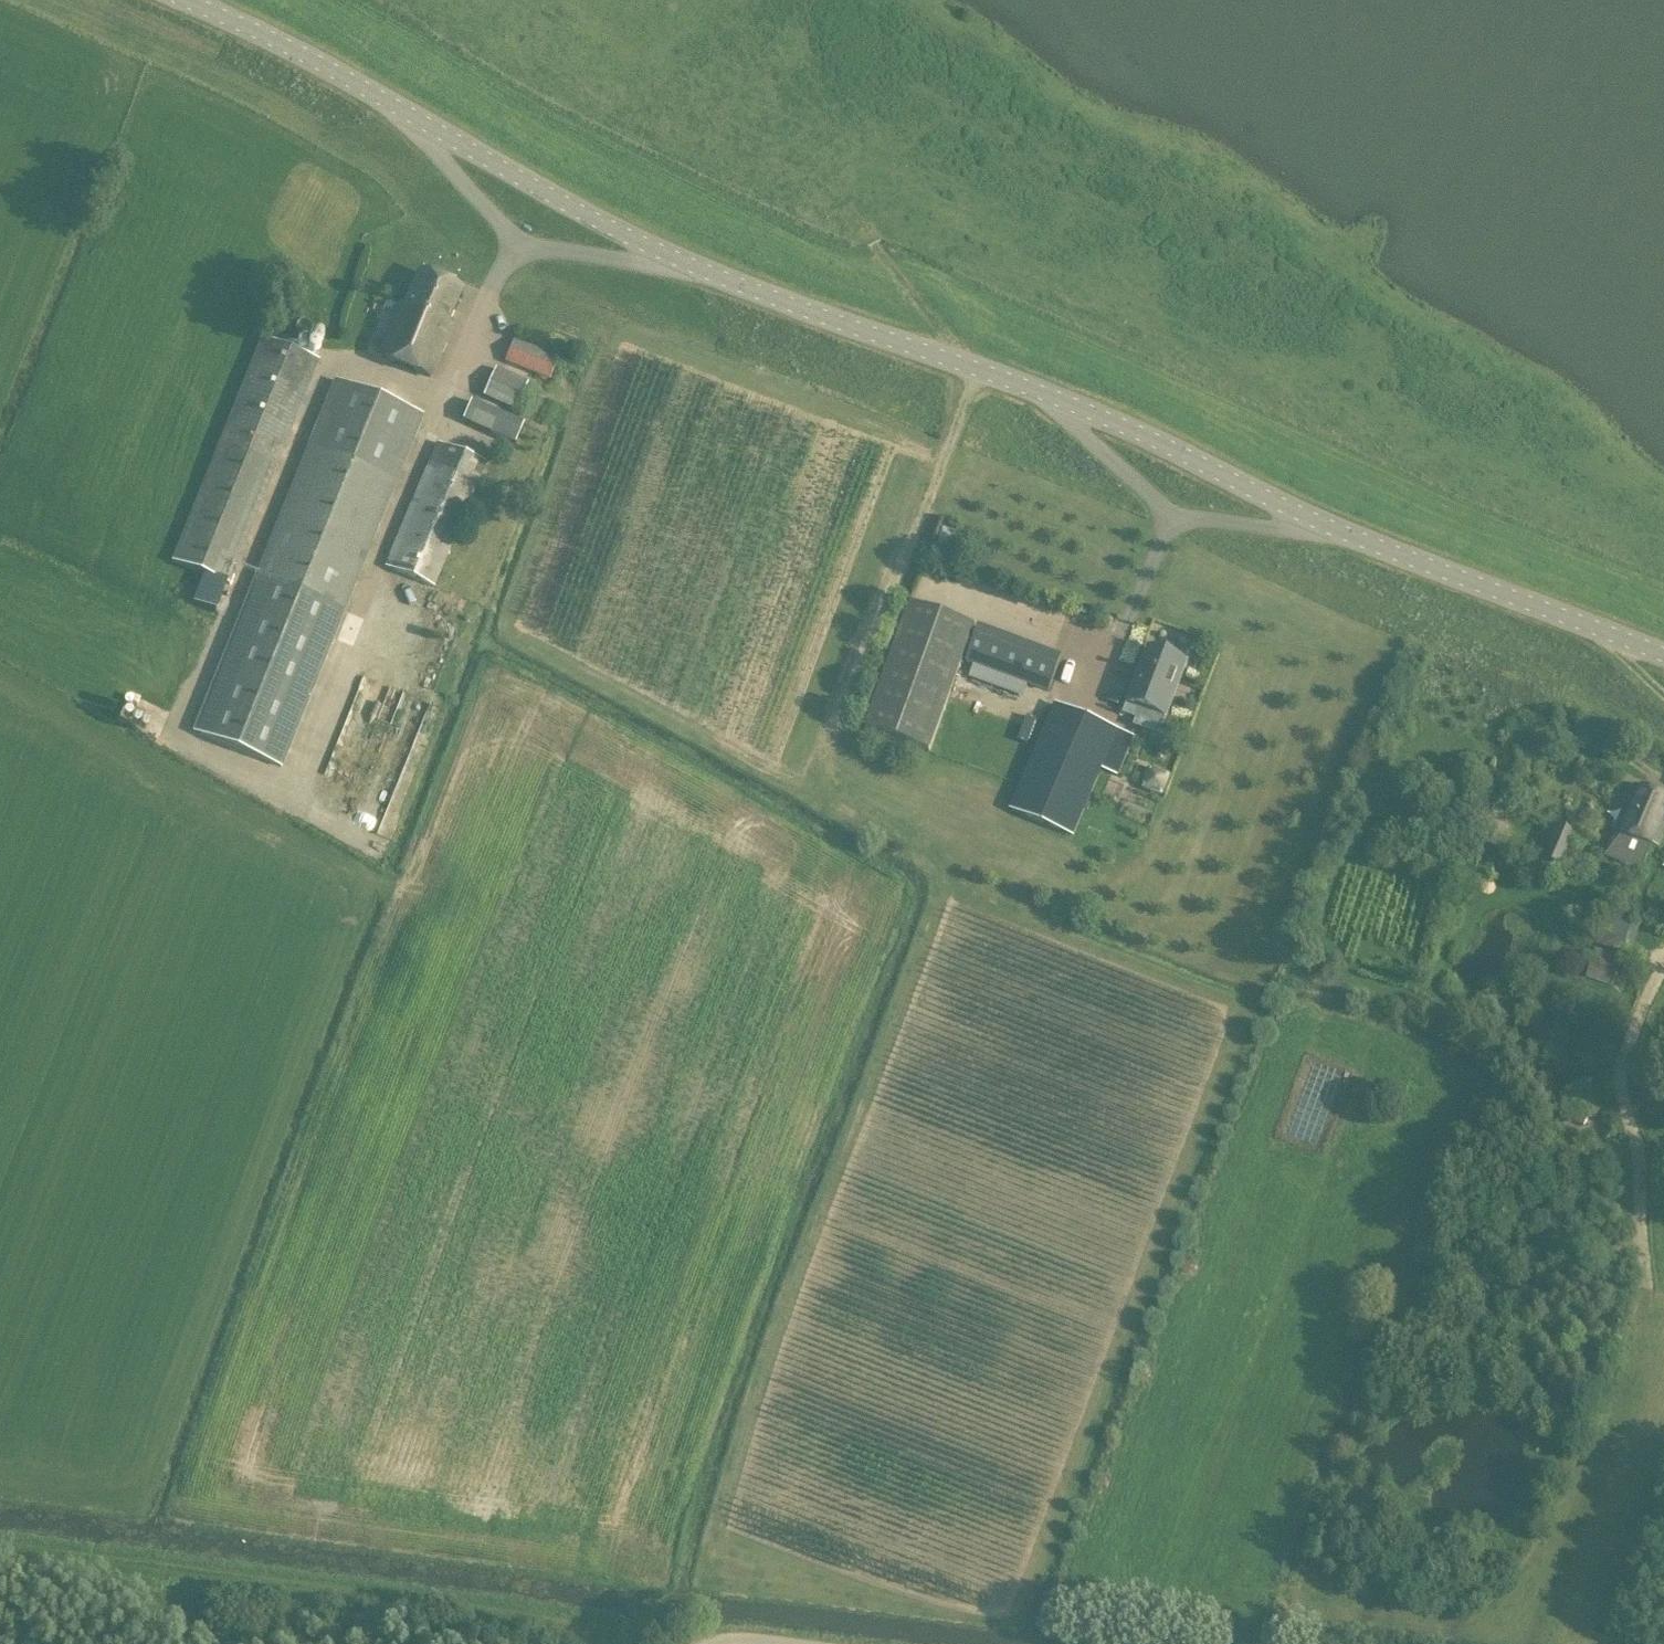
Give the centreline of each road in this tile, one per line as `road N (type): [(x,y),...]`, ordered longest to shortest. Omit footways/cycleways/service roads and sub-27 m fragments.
road 1 (unclassified): [(1663,654),(1363,539),(1152,436),(596,216),(440,122),(202,0)]
road 2 (track): [(977,365),(832,746),(843,798),(929,845),(943,858),(959,903)]

